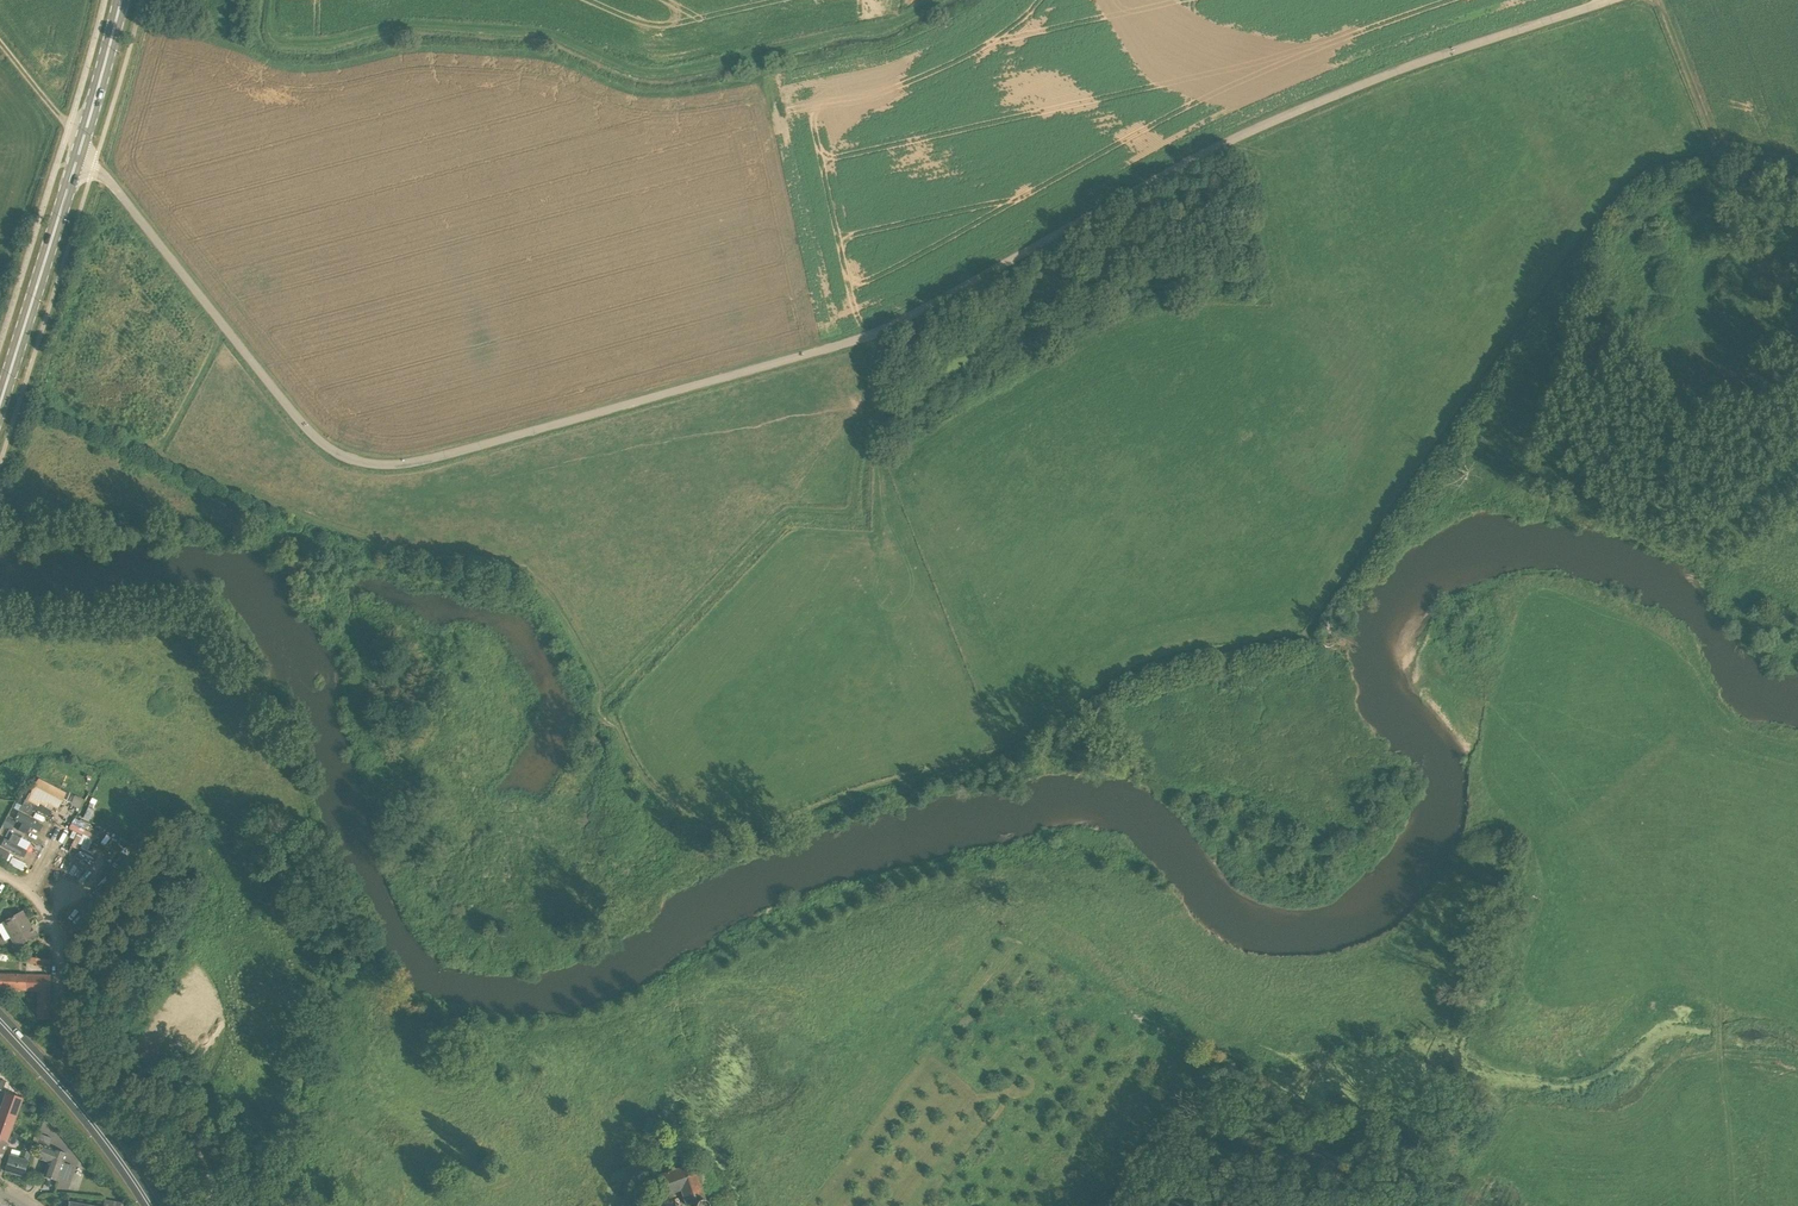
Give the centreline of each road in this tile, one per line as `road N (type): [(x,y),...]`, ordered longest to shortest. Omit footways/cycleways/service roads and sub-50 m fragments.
road 1 (unclassified): [(93,167),(310,434),(351,458),(395,463),(885,328),(1282,117),(1609,0)]
road 2 (residential): [(213,1205),(198,1134),(168,1110),(79,1068),(53,926),(0,873)]
road 3 (track): [(885,328),(876,458),(894,458),(950,430),(1084,343)]
road 4 (primary): [(0,404),(81,146)]
road 5 (primary): [(151,1205),(97,1129),(0,1022)]
road 6 (track): [(767,89),(759,50),(909,18),(941,0)]
road 7 (track): [(1718,1000),(1732,1205)]
road 8 (track): [(1661,0),(1724,150)]
road 9 (primary): [(81,146),(121,0)]

